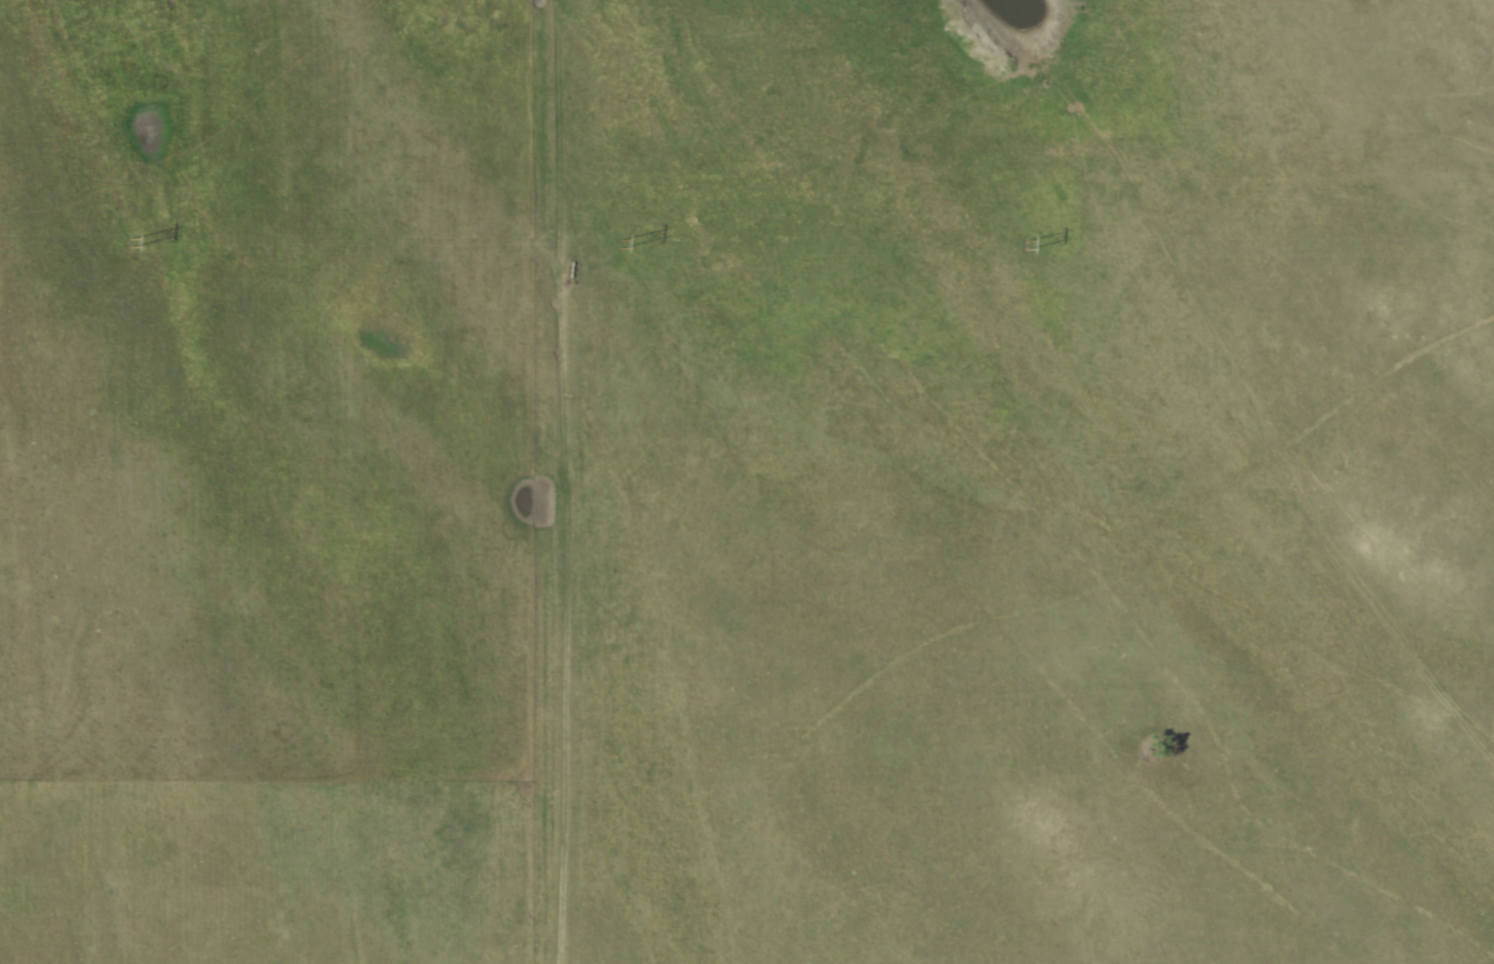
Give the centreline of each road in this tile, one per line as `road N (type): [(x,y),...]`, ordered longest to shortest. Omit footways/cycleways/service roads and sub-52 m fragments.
road 1 (residential): [(559,963),(570,0)]

